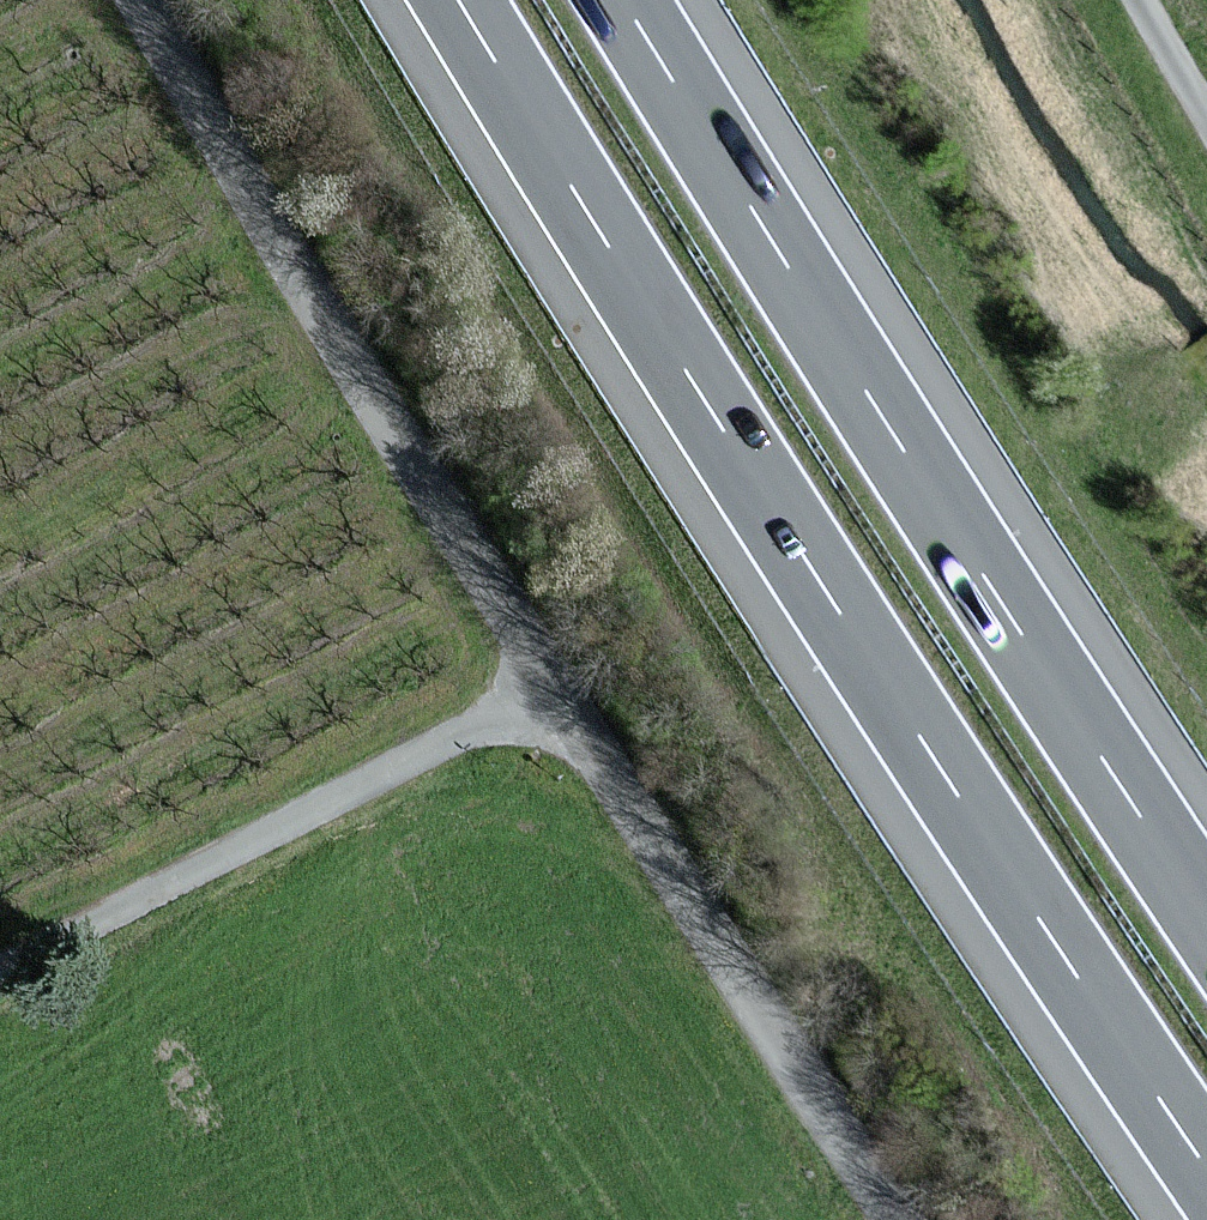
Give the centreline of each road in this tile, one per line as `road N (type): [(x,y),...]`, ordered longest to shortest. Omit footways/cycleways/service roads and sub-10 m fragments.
road 1 (unclassified): [(897,1219),(552,690),(137,0)]
road 2 (motorway): [(457,0),(719,442),(1206,1178)]
road 3 (motorway): [(1206,918),(831,346),(626,0)]
road 4 (track): [(552,690),(0,971)]
road 5 (unclassified): [(1139,0),(1206,116)]

